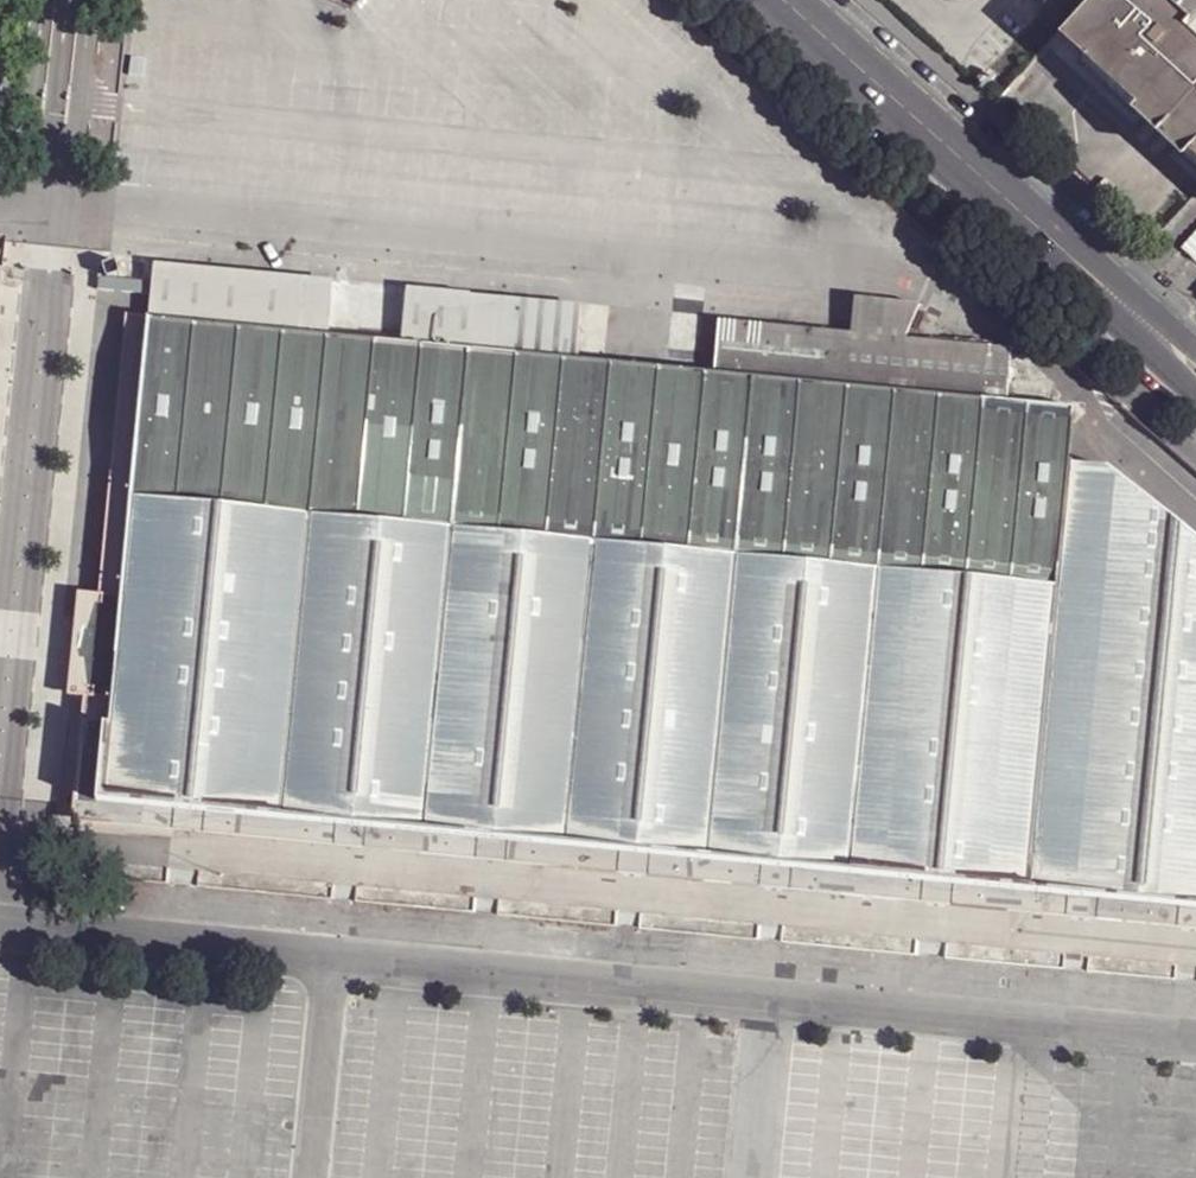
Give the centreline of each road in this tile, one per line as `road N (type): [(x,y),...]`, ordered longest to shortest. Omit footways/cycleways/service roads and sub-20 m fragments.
road 1 (tertiary): [(785,0),(1195,371)]

